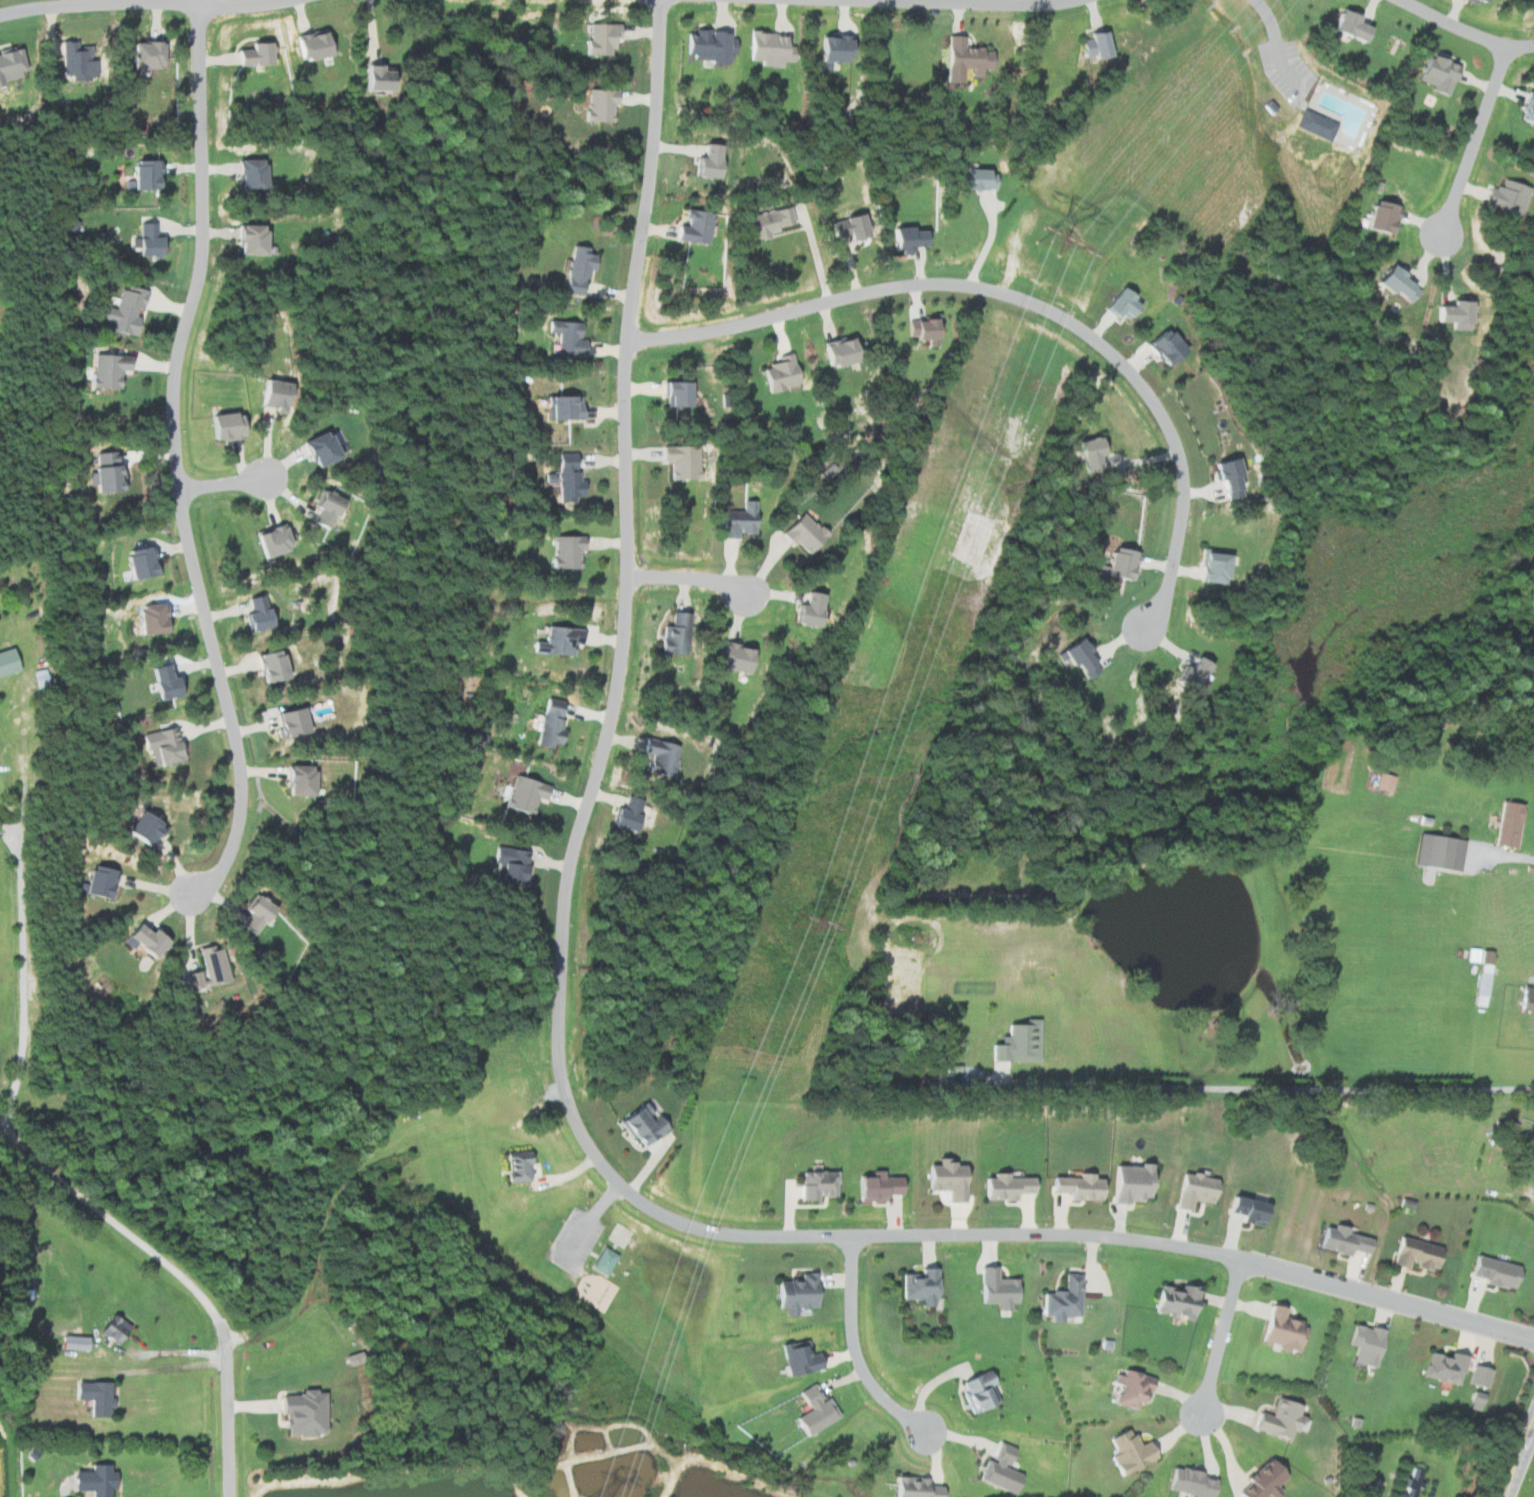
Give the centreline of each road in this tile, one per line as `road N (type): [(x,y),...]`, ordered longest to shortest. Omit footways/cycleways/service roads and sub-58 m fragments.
road 1 (residential): [(1533,1340),(1241,1259),(1124,1239),(714,1236),(651,1210),(617,1186),(585,1146),(560,1080),(553,1002),(563,892),(617,684),(626,580),(624,346),(654,129),(659,0)]
road 2 (residential): [(197,5),(201,255),(171,415),(183,530),(233,741),(239,807),(224,857),(188,894)]
road 3 (residential): [(624,346),(937,279),(1014,297),(1099,352),(1158,431),(1170,515),(1141,623)]
road 4 (residential): [(227,1496),(223,1347),(205,1302),(0,1131)]
road 5 (residential): [(282,0),(0,9)]
road 6 (residential): [(849,1236),(854,1348),(872,1389),(928,1435)]
road 7 (residential): [(1442,234),(1508,43)]
road 8 (residential): [(1241,1259),(1199,1418)]
road 9 (residential): [(1533,46),(1399,0)]
road 10 (residential): [(1038,0),(902,0)]
road 11 (residential): [(626,580),(730,582),(746,592)]

